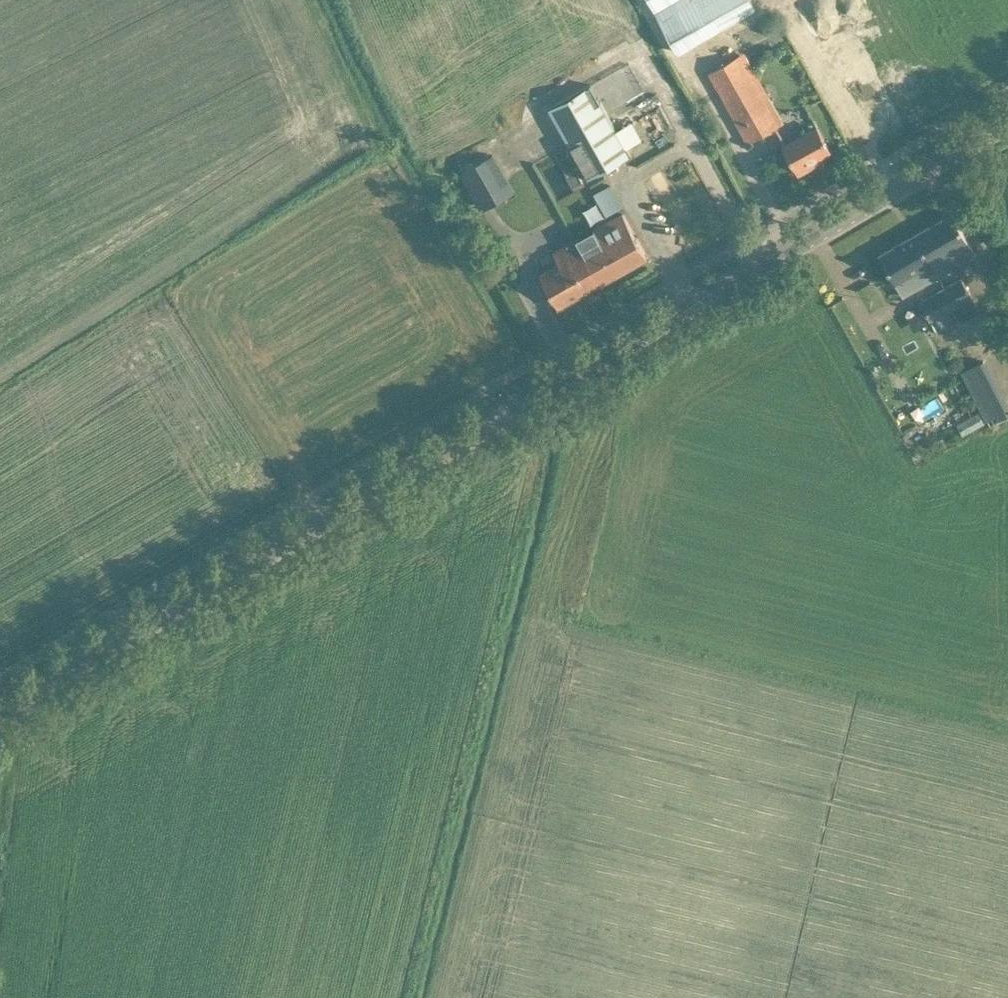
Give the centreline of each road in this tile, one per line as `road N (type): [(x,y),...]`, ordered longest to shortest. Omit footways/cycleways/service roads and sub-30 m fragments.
road 1 (tertiary): [(0,706),(1007,121)]

